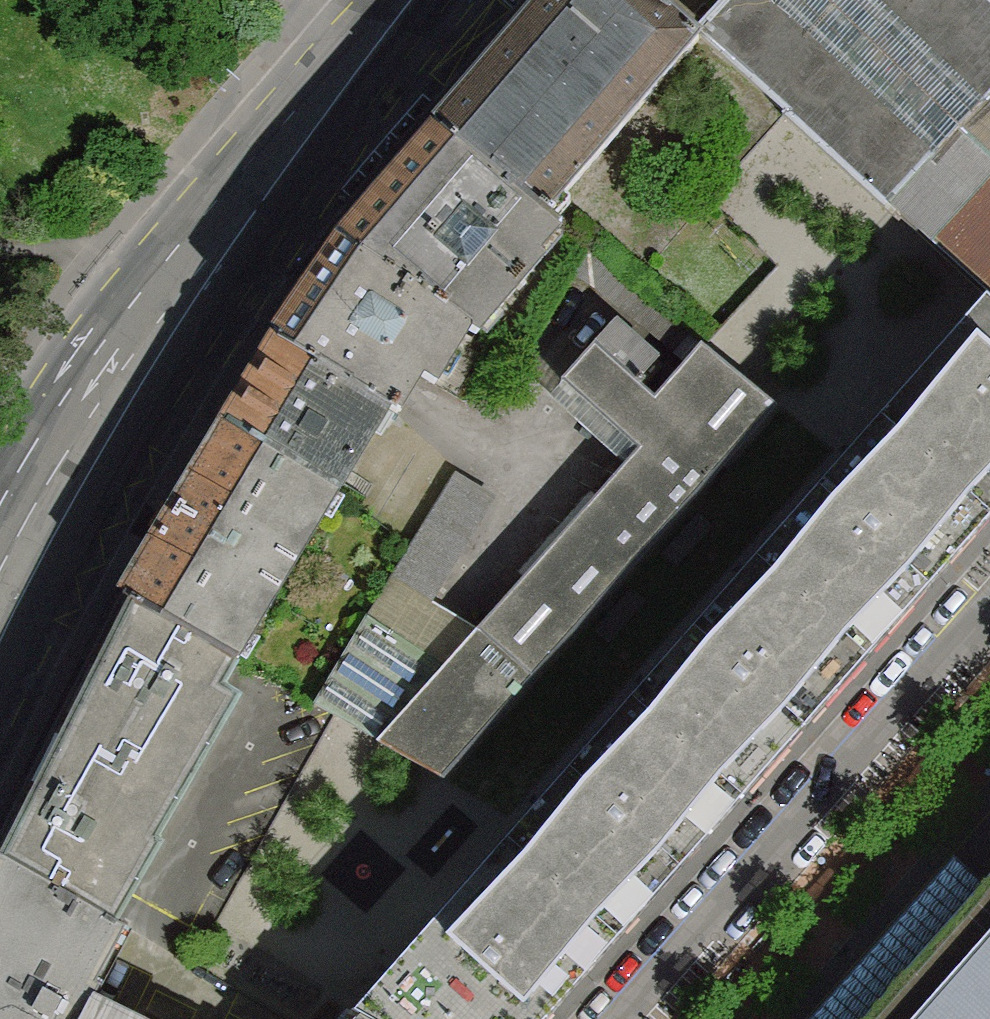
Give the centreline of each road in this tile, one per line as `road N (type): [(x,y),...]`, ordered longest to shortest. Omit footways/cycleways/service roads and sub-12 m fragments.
road 1 (primary): [(412,0),(136,348),(0,593)]

